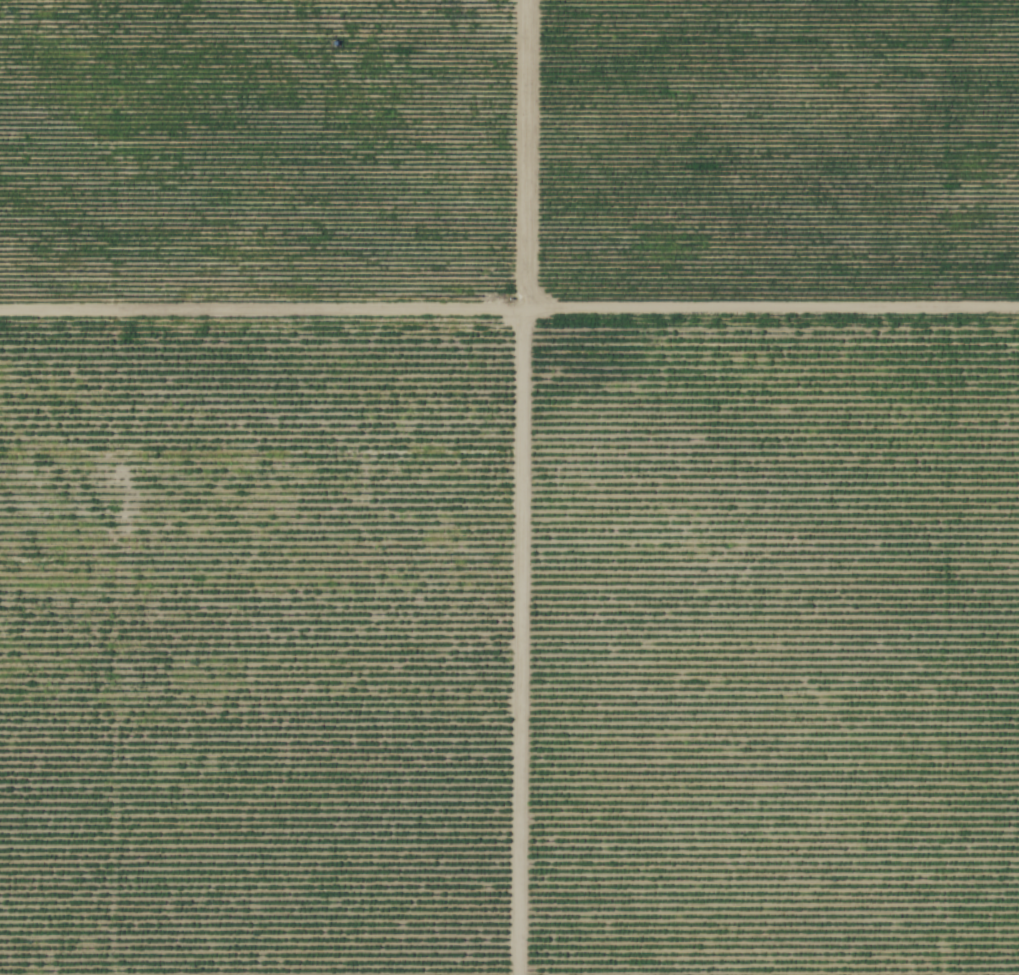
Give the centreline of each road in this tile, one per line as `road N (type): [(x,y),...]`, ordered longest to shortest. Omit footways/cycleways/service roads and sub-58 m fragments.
road 1 (track): [(0,315),(1018,310)]
road 2 (track): [(522,0),(514,974)]

